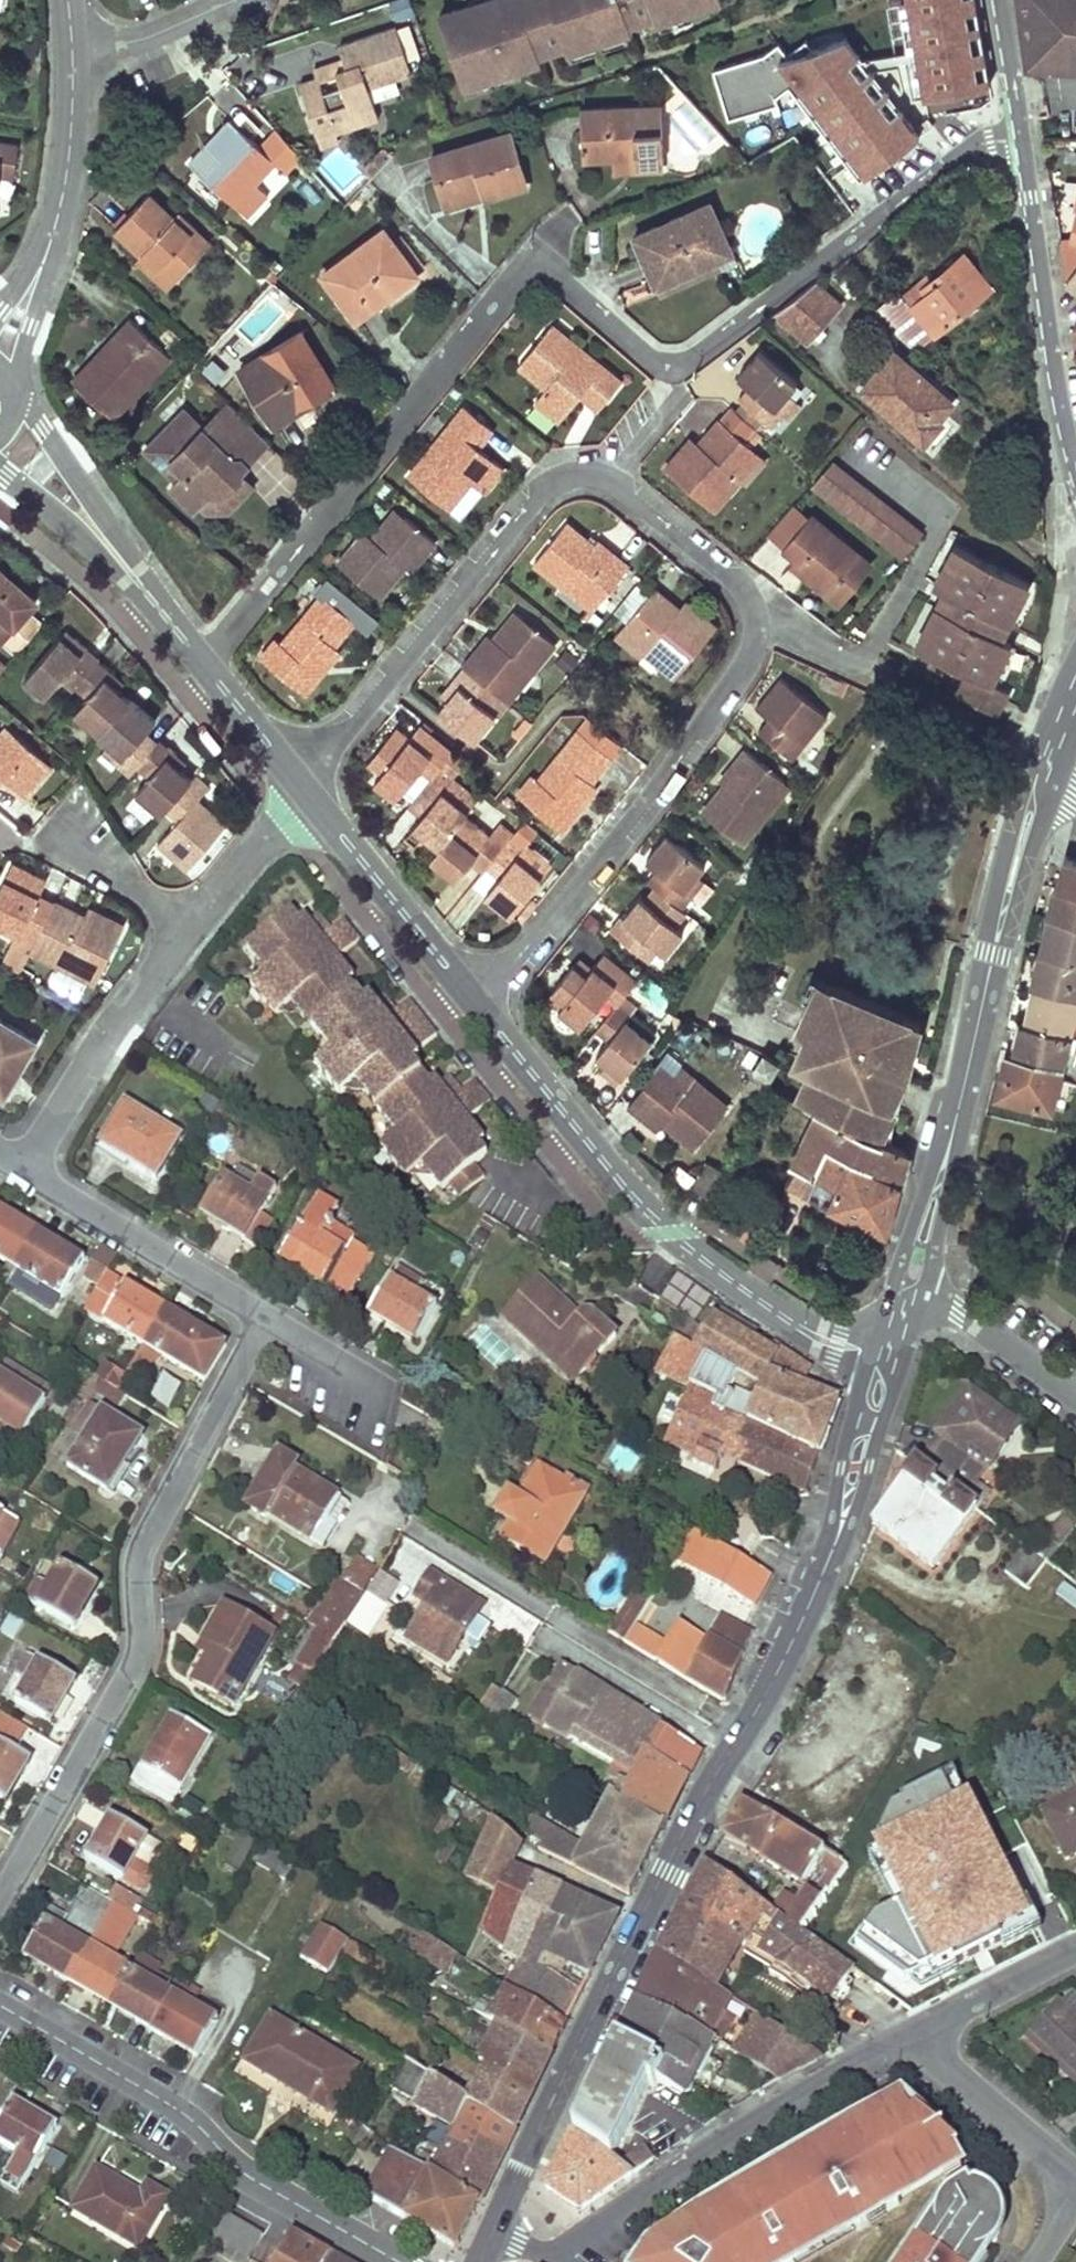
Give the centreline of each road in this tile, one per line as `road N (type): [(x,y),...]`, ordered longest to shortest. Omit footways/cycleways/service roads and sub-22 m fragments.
road 1 (residential): [(294,775),(390,680),(538,494),(566,476),(609,481),(742,587),(758,615),(746,668),(523,954),(468,990)]
road 2 (residential): [(198,661),(222,643),(525,271),(549,271),(637,353),(671,368),(696,359),(989,141),(1022,137)]
road 3 (tertiary): [(884,1360),(811,1606),(666,1870),(494,2233)]
road 4 (residential): [(258,1317),(147,1545),(141,1661),(0,1901)]
road 5 (residential): [(468,990),(605,1165),(674,1229),(767,1306),(884,1360)]
road 6 (tertiary): [(1041,776),(911,1278)]
road 7 (residential): [(494,2233),(561,2248),(798,2101),(925,2038)]
road 8 (residential): [(405,2261),(263,2186),(191,2126),(0,2008)]
road 9 (residential): [(1075,468),(1022,137)]
road 10 (residential): [(198,661),(43,427),(14,395)]
road 11 (residential): [(28,1172),(179,931)]
road 12 (residential): [(0,466),(70,519),(198,661)]
road 13 (residential): [(28,1172),(258,1317)]
road 14 (residential): [(312,798),(468,990)]
road 15 (residential): [(1075,1400),(911,1278)]
road 16 (residential): [(925,2038),(1073,2177)]
road 17 (residential): [(72,51),(59,216),(49,248)]
road 18 (residential): [(179,931),(312,798)]
road 19 (residential): [(925,2038),(1075,1953)]
road 20 (residential): [(72,51),(154,37),(225,0)]
road 21 (residential): [(258,1317),(388,1403)]
road 22 (residential): [(14,395),(49,248)]
road 23 (residential): [(198,661),(294,775)]
road 24 (residential): [(179,931),(73,830)]
road 25 (residential): [(1022,137),(1001,0)]

